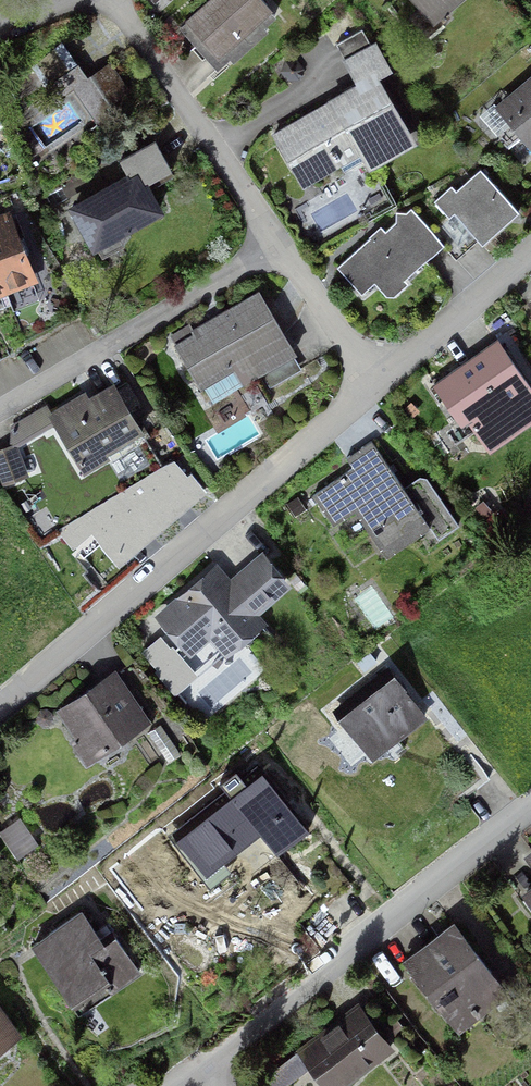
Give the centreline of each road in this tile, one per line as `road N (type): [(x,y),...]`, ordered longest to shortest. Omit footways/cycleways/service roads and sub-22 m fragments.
road 1 (residential): [(378,382),(0,706)]
road 2 (residential): [(530,811),(198,1071)]
road 3 (residential): [(279,244),(0,410)]
road 4 (residential): [(115,0),(279,244)]
road 5 (residential): [(530,252),(378,382)]
road 6 (residential): [(279,244),(378,382)]

